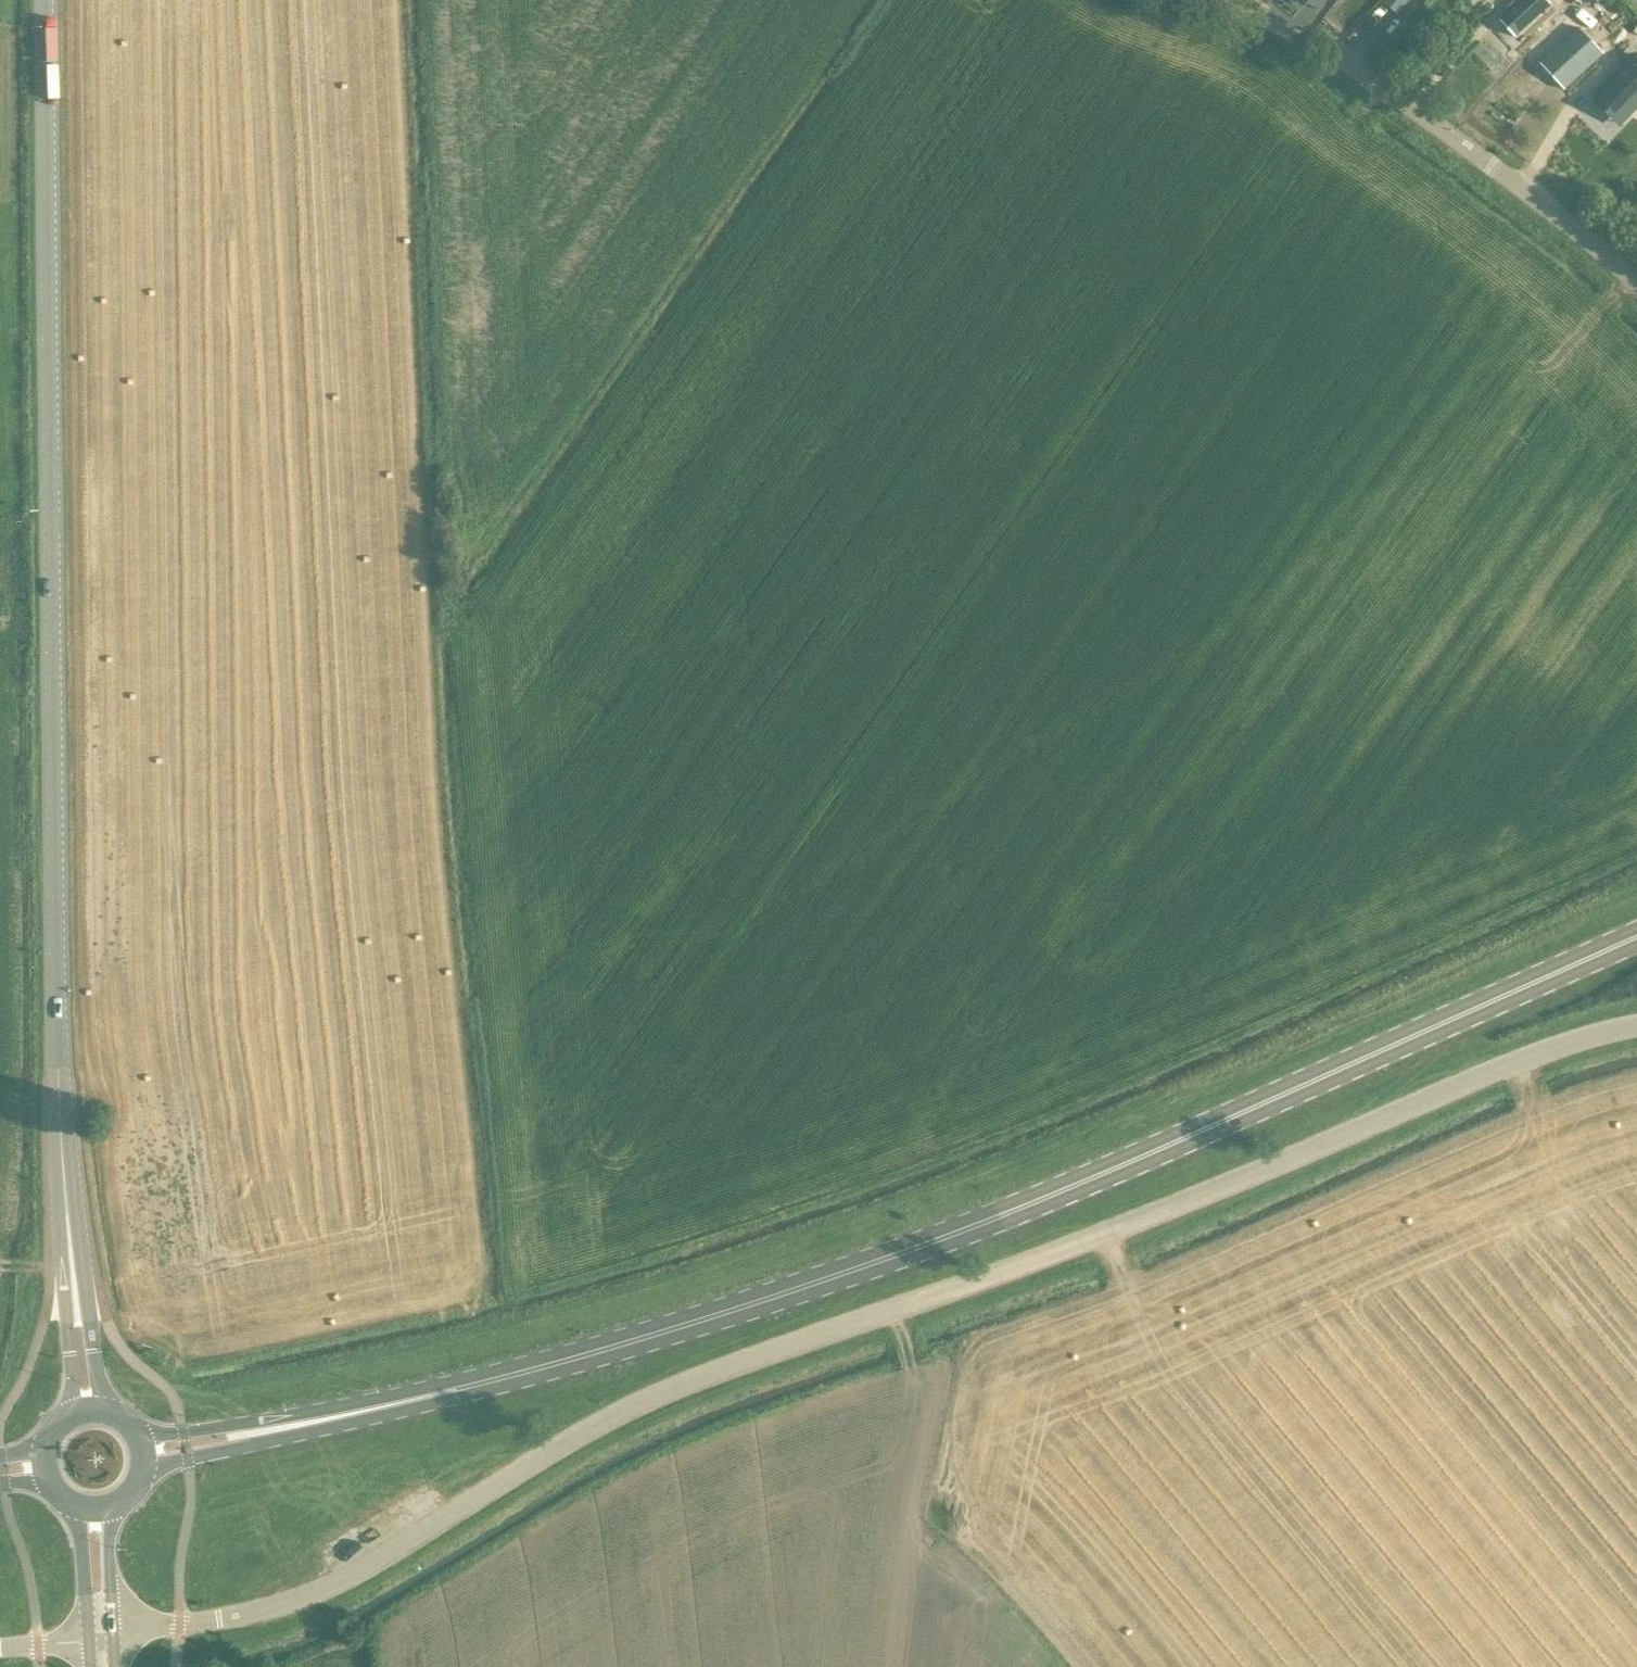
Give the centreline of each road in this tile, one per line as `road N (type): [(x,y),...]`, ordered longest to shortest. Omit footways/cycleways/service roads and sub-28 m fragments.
road 1 (unclassified): [(114,1633),(290,1602),(380,1560),(589,1428),(765,1357),(1128,1232),(1563,1044),(1636,1028)]
road 2 (primary): [(1636,936),(1092,1183),(611,1346),(304,1421)]
road 3 (tertiary): [(72,1244),(54,962),(45,0)]
road 4 (unclassified): [(1636,286),(1561,211),(1361,66),(1244,0)]
road 5 (tertiary): [(72,1244),(74,1413)]
road 6 (tertiary): [(101,1410),(72,1244)]
road 7 (primary): [(144,1468),(223,1452),(304,1421)]
road 8 (primary): [(304,1421),(139,1437)]
road 9 (secondary): [(77,1508),(88,1637)]
road 10 (secondary): [(114,1633),(108,1509)]

